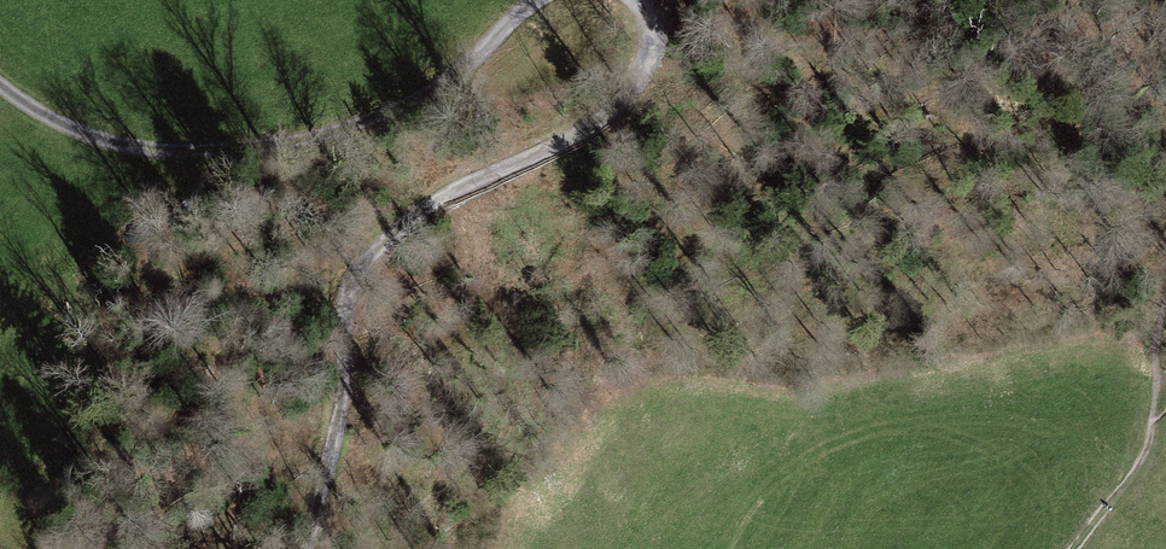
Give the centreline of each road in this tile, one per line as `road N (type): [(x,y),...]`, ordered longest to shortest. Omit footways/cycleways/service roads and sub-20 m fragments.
road 1 (track): [(636,0),(651,27),(647,69),(607,116),(437,200),(374,256),(356,284),(345,309),(338,416),(309,548)]
road 2 (track): [(0,85),(98,139),(188,153),(285,147),(428,91),(539,0)]
road 3 (track): [(1073,548),(1152,431),(1165,281)]

